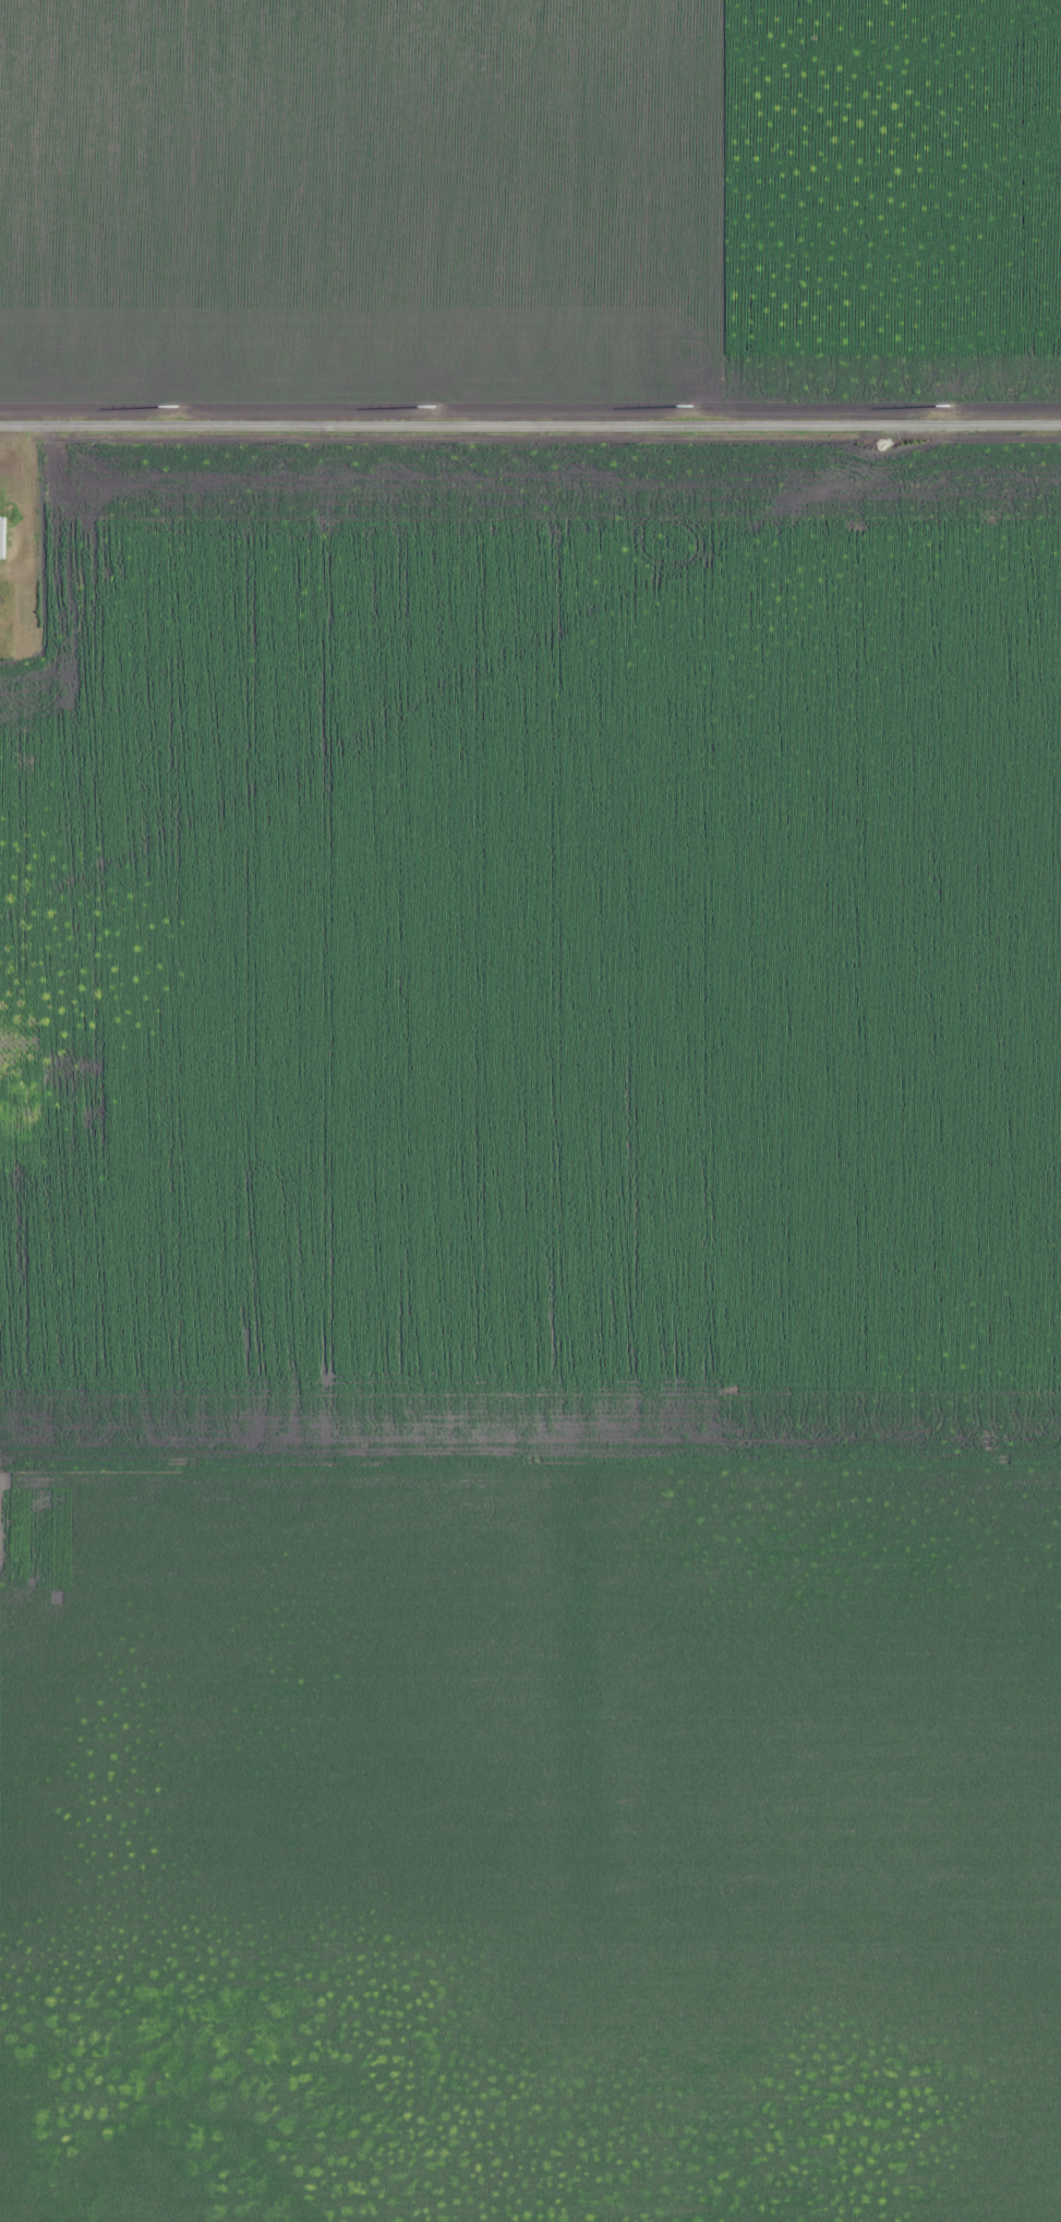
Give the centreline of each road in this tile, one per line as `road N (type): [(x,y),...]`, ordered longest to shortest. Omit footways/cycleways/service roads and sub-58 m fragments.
road 1 (track): [(1060,426),(0,428)]

